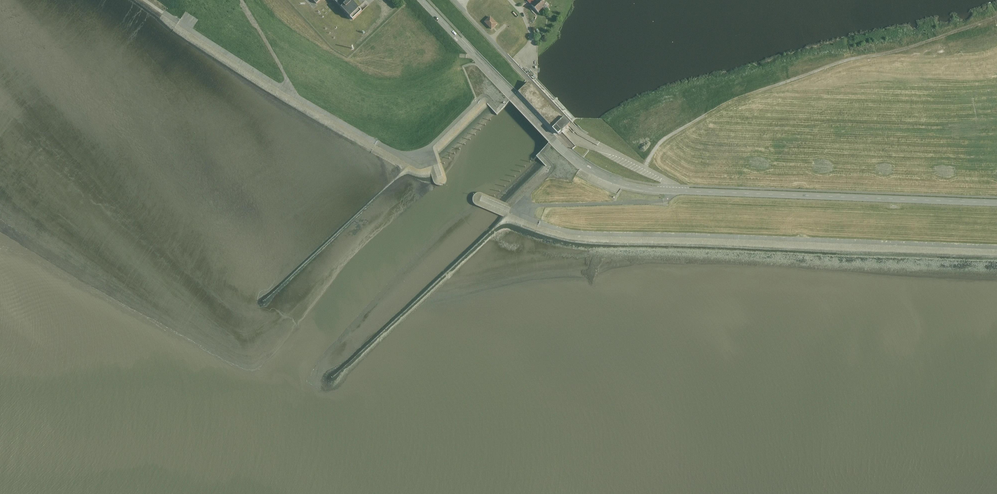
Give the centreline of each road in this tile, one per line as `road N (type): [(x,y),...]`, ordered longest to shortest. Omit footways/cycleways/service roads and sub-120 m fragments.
road 1 (residential): [(422,0),(554,140),(615,182),(672,192),(996,204)]
road 2 (track): [(996,248),(599,236),(555,230),(480,200)]
road 3 (track): [(645,169),(671,133),(726,102),(996,16)]
road 4 (track): [(498,81),(434,144),(405,156),(292,95)]
road 5 (track): [(522,211),(656,204),(672,192)]
road 6 (track): [(292,95),(163,13)]

